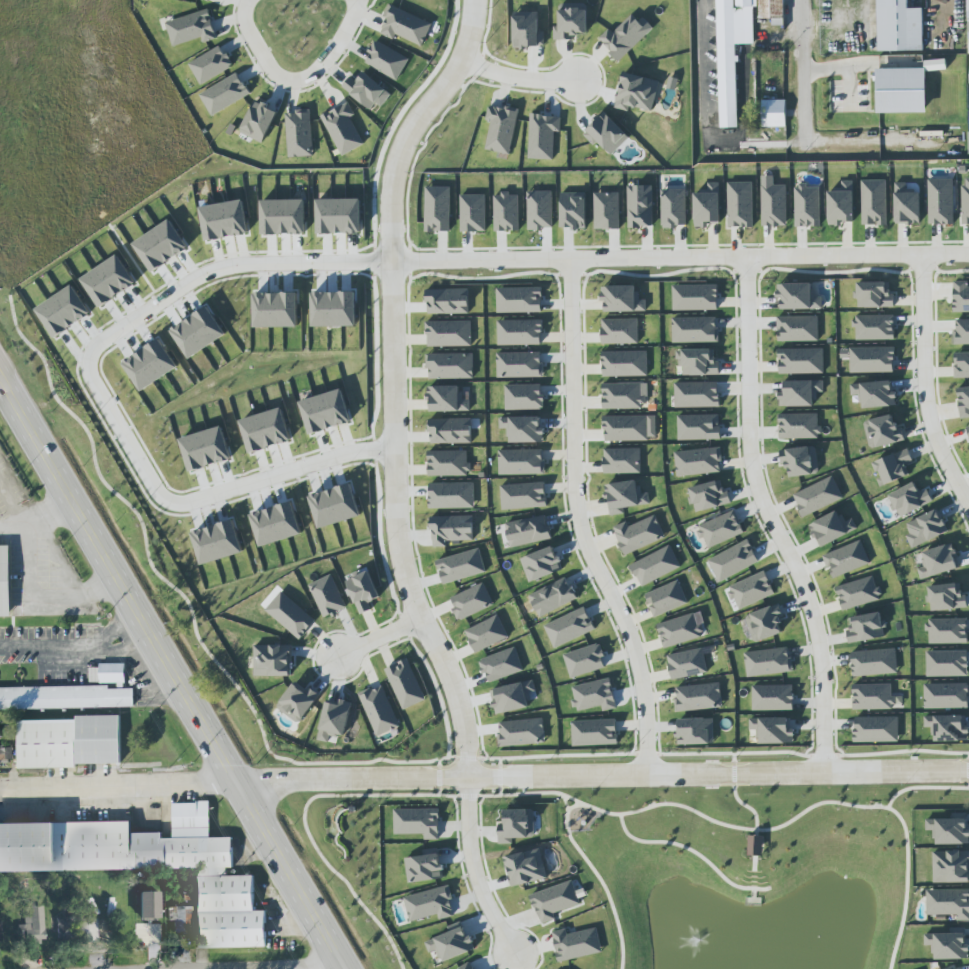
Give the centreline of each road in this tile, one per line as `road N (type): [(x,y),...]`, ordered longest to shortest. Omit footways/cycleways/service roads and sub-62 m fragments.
road 1 (residential): [(514,957),(476,877),(463,711),(415,608),(397,505),(398,179),(420,126),(467,65),(477,0)]
road 2 (residential): [(397,444),(172,503),(160,495),(91,367),(98,347),(204,275),(267,264),(396,265)]
road 3 (residential): [(968,772),(235,785)]
road 4 (primary): [(347,968),(0,375)]
road 5 (residential): [(968,256),(396,265)]
road 6 (residential): [(824,774),(813,618),(753,474),(746,257)]
road 7 (residential): [(648,777),(636,653),(578,507),(571,261)]
road 8 (residential): [(968,508),(926,407),(922,255)]
road 9 (residential): [(235,785),(0,792)]
road 10 (residential): [(713,143),(898,142)]
road 11 (residential): [(803,0),(804,143)]

